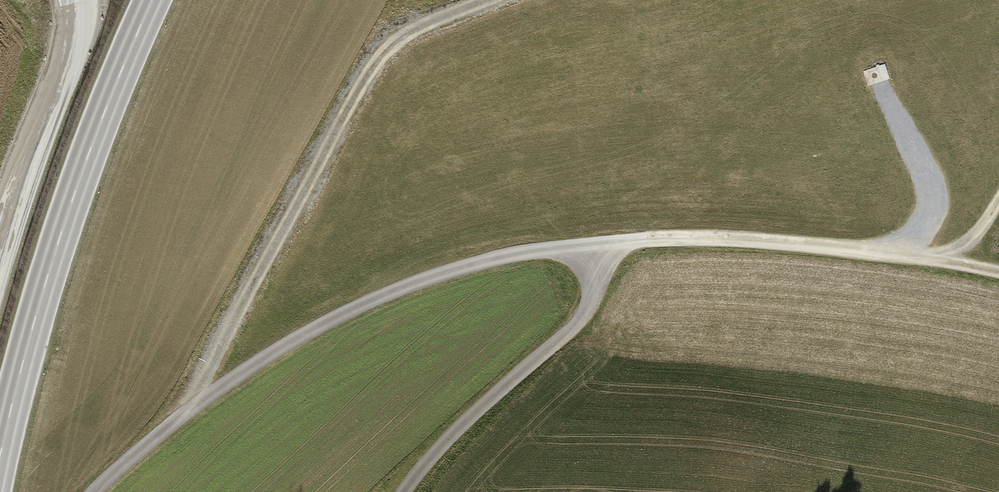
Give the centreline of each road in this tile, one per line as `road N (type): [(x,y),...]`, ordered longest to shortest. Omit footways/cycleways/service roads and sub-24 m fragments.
road 1 (unclassified): [(402,491),(506,377),(590,311),(587,245),(488,254),(354,307),(225,381),(103,491)]
road 2 (secondary): [(151,0),(42,277),(0,466)]
road 3 (track): [(998,276),(943,262),(733,240),(587,245)]

